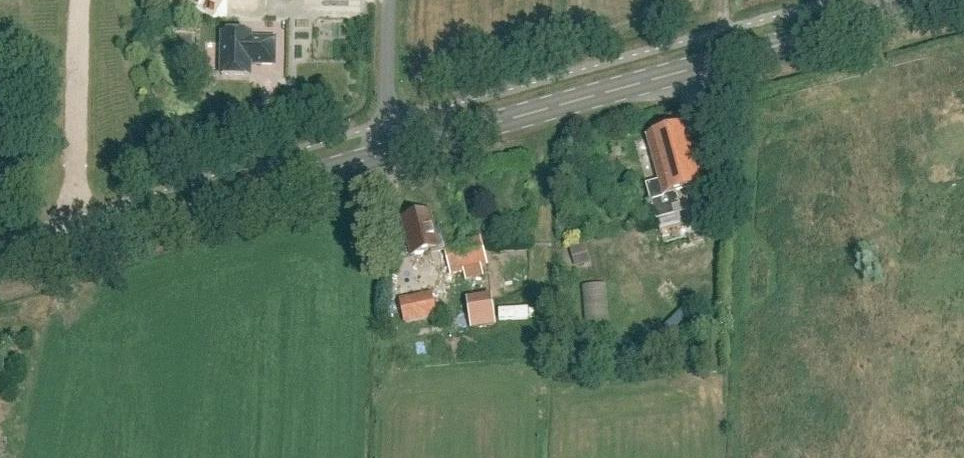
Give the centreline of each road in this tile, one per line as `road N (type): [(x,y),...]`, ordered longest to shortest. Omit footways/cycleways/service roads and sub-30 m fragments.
road 1 (secondary): [(0,269),(936,0)]

